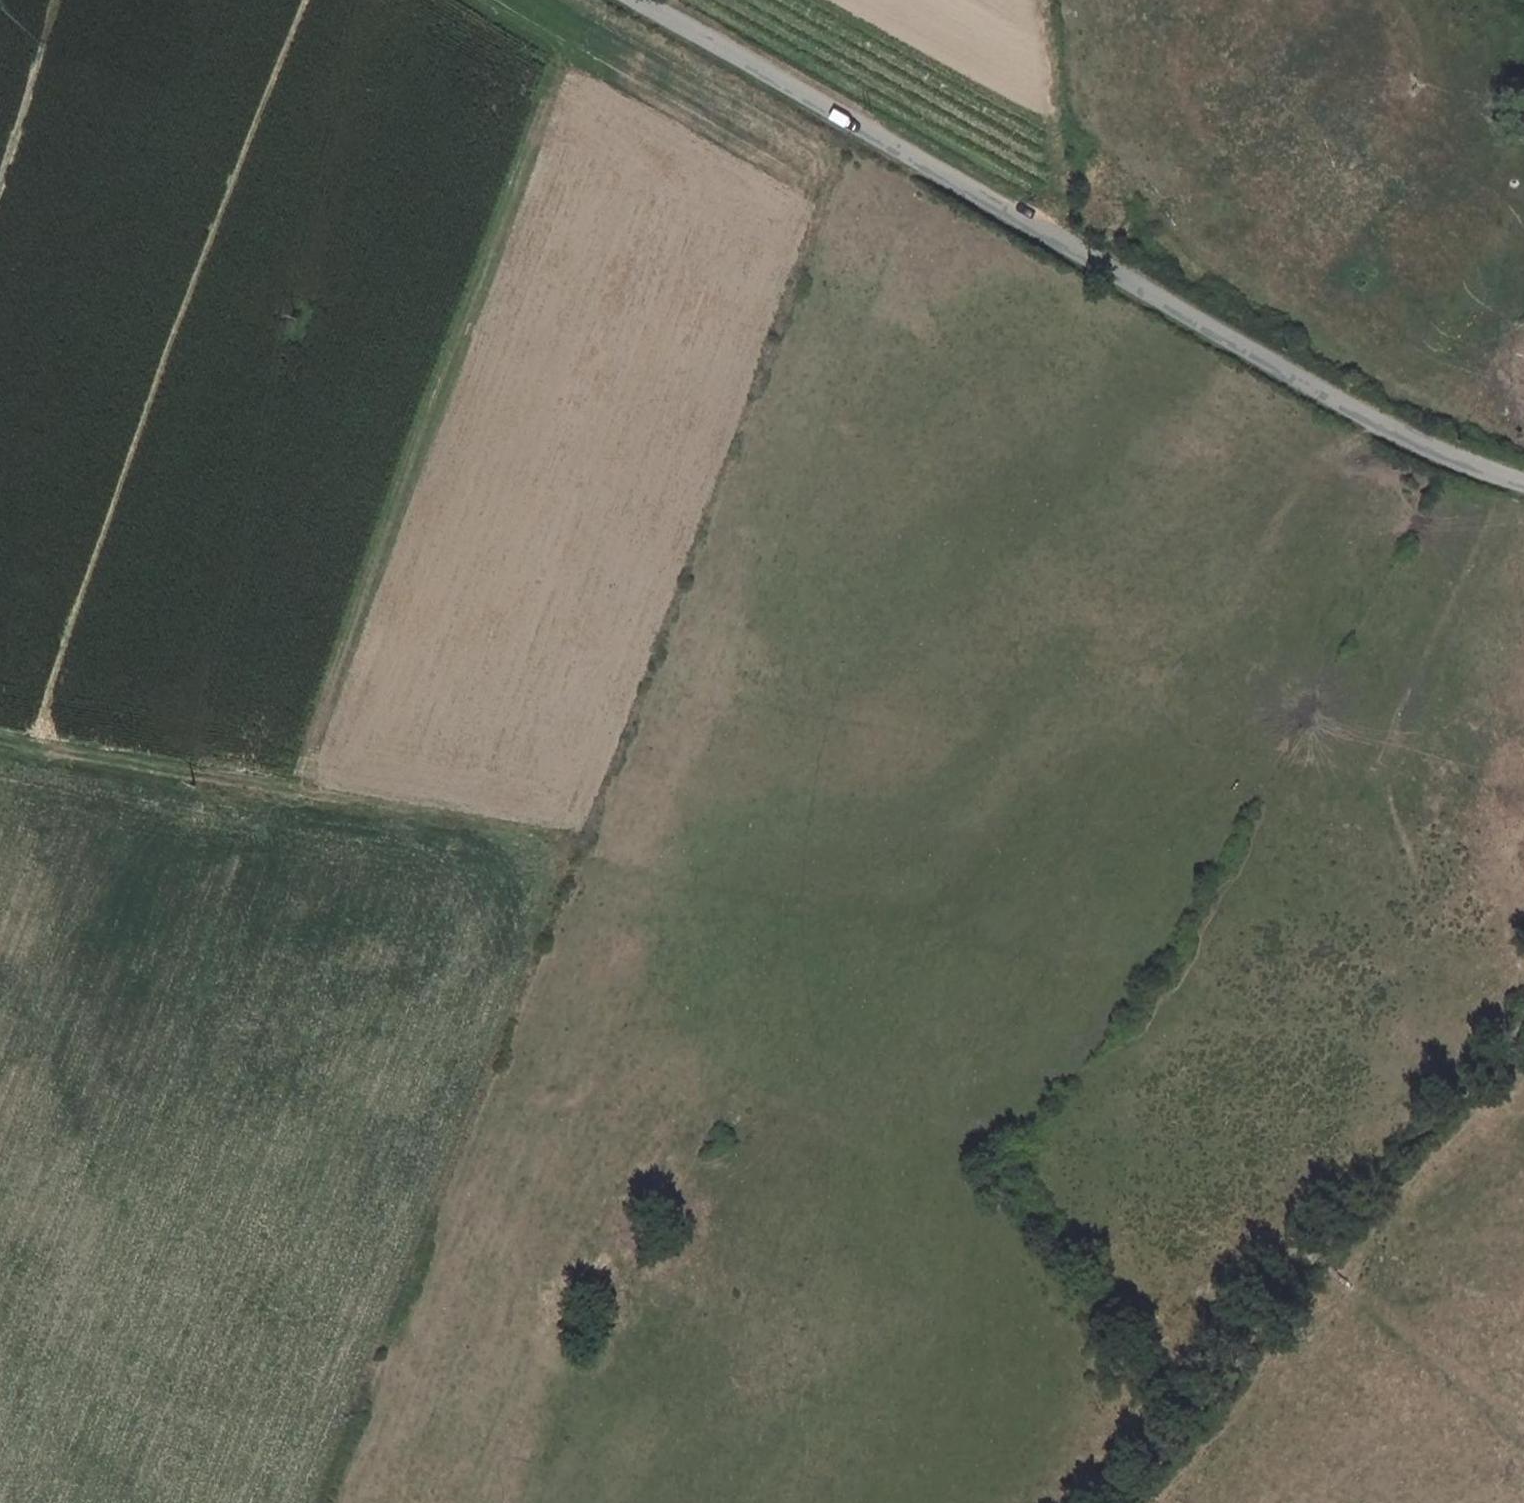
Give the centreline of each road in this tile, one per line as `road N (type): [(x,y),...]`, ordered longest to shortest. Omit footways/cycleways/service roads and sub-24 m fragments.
road 1 (unclassified): [(631,0),(1343,412),(1523,481)]
road 2 (track): [(1523,1020),(1479,1081),(1406,1151),(1125,1502)]

